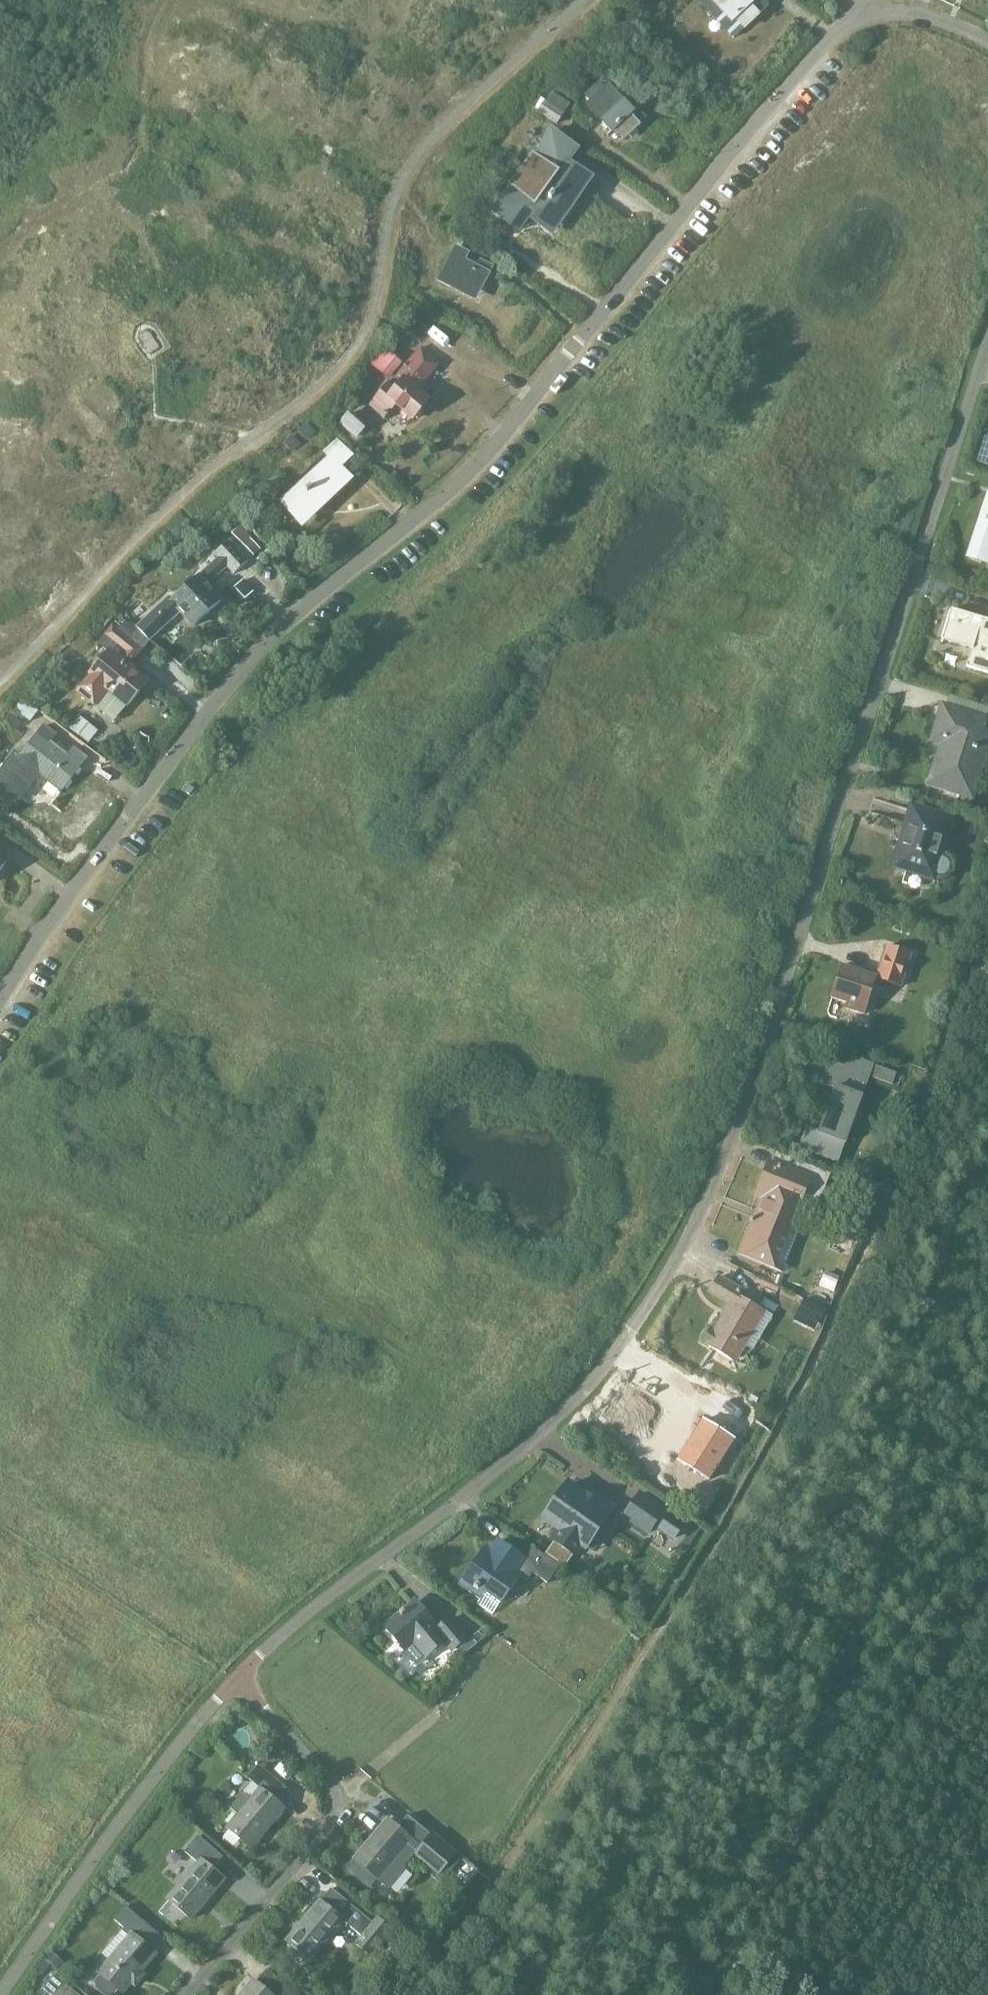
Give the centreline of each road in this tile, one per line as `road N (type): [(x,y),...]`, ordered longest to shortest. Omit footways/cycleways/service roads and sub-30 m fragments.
road 1 (residential): [(238,1683),(580,1402),(694,1236),(746,1116),(987,350)]
road 2 (residential): [(0,1008),(138,809),(279,628),(463,483),(865,7)]
road 3 (residential): [(186,1994),(321,1840),(341,1791),(238,1683)]
road 4 (residential): [(0,1993),(238,1683)]
road 5 (residential): [(987,44),(917,14),(865,7)]

